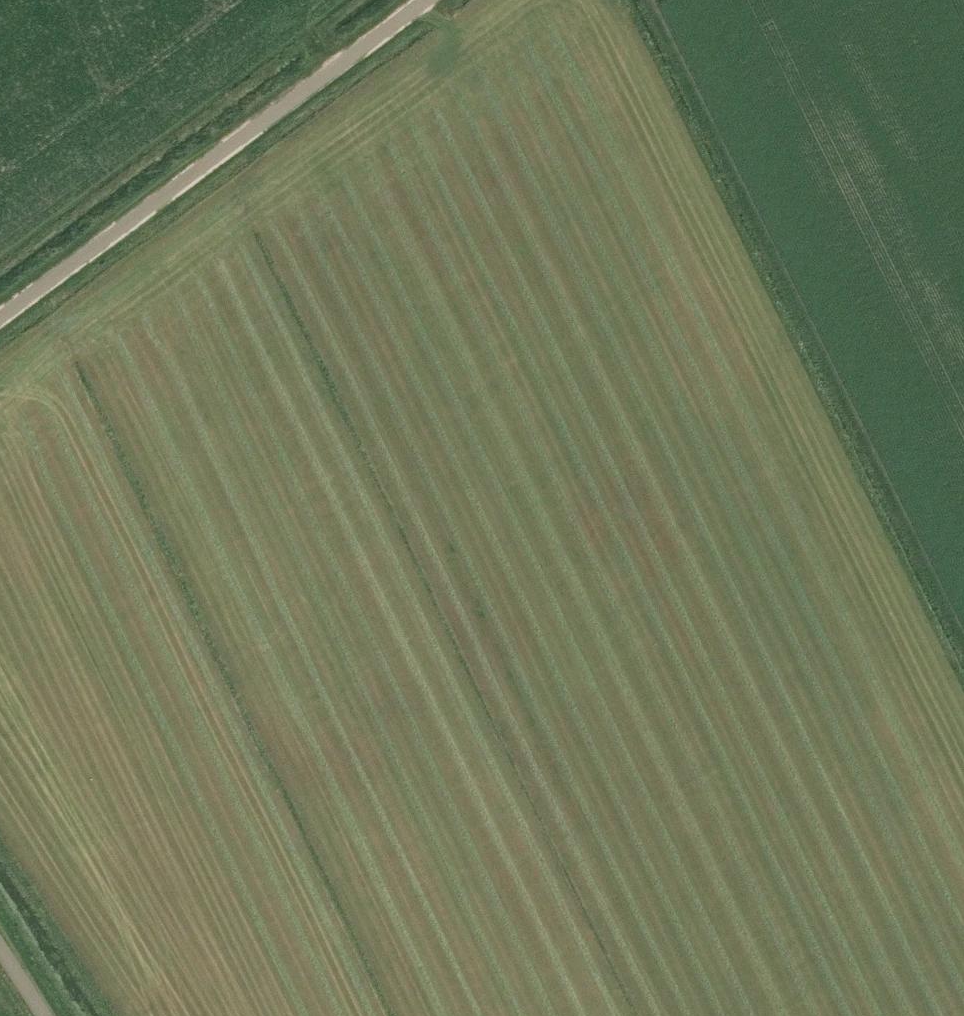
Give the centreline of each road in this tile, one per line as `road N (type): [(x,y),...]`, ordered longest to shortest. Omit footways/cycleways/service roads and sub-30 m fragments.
road 1 (unclassified): [(0,318),(426,0)]

